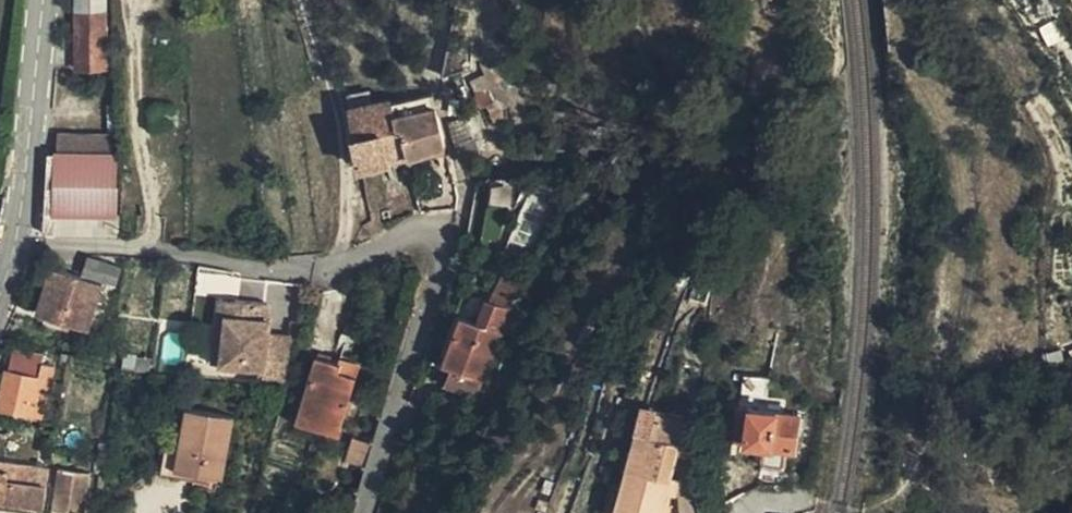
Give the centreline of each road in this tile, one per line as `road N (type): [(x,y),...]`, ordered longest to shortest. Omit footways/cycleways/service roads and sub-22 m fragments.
road 1 (tertiary): [(0,293),(27,183),(47,0)]

